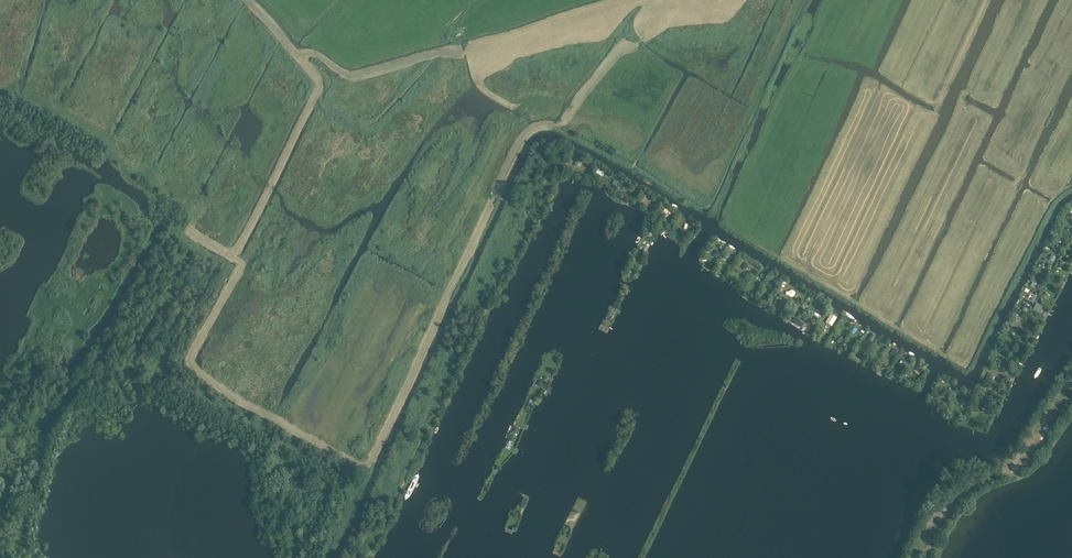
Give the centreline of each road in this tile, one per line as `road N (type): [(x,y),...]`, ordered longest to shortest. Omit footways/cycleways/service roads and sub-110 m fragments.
road 1 (track): [(928,499),(950,481),(1010,462),(1071,372)]

